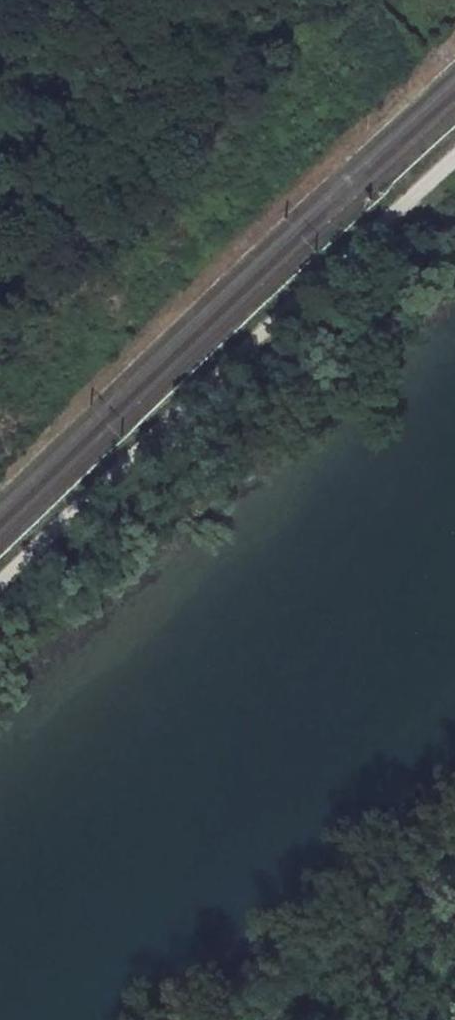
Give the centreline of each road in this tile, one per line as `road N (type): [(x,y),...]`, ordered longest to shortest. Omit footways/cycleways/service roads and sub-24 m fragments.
road 1 (track): [(0,584),(454,156)]

